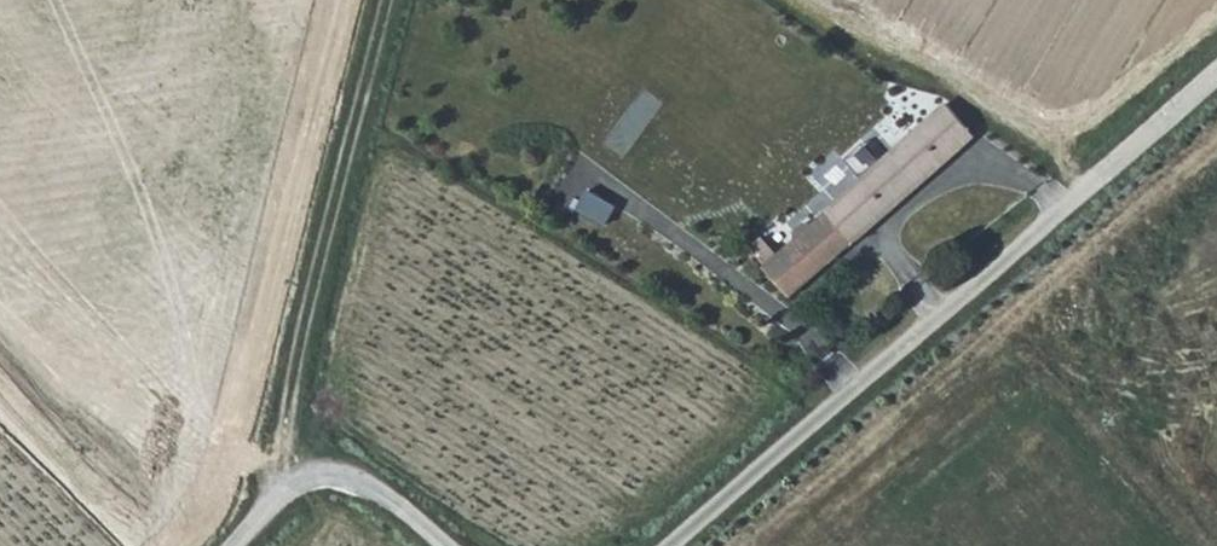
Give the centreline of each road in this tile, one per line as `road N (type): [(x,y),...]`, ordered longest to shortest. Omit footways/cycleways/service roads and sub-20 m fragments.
road 1 (track): [(668,545),(1216,72)]
road 2 (track): [(274,505),(294,364),(385,0)]
road 3 (track): [(231,545),(274,505),(312,481),(335,478),(395,505),(445,545)]

